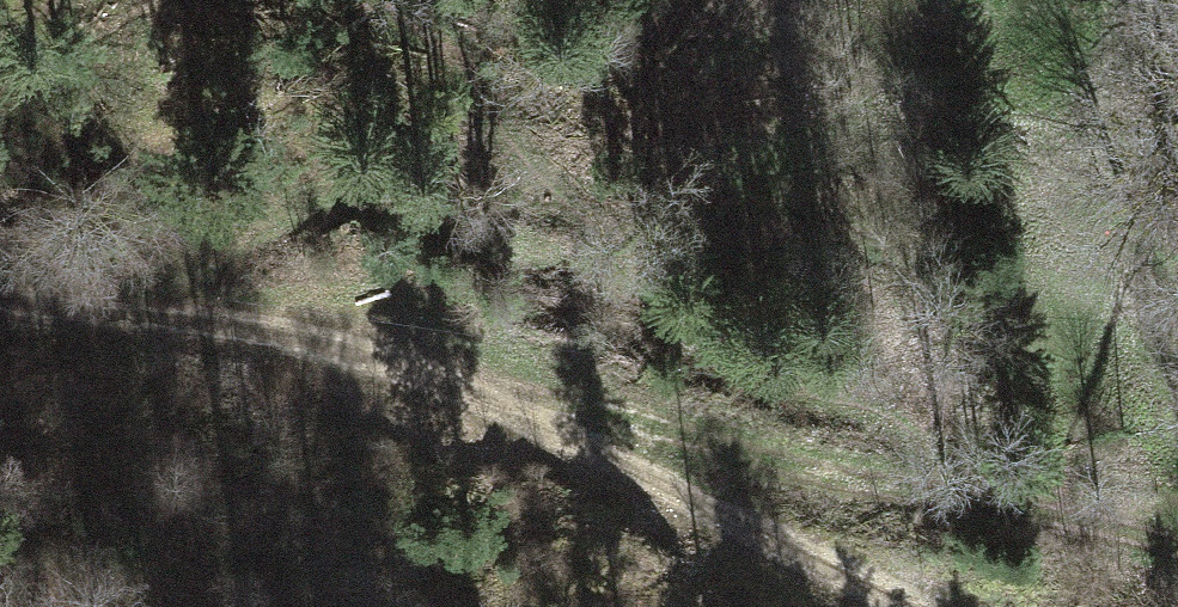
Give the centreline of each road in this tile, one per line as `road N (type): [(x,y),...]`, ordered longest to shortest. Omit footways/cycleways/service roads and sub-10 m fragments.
road 1 (track): [(914,606),(638,472),(404,376),(305,344),(0,300)]
road 2 (track): [(32,309),(194,259),(320,191),(362,186),(589,268),(636,261),(702,219),(742,177),(777,110),(798,14)]
road 3 (track): [(958,494),(593,401),(506,416)]
road 4 (track): [(958,494),(1101,514),(1177,539)]

